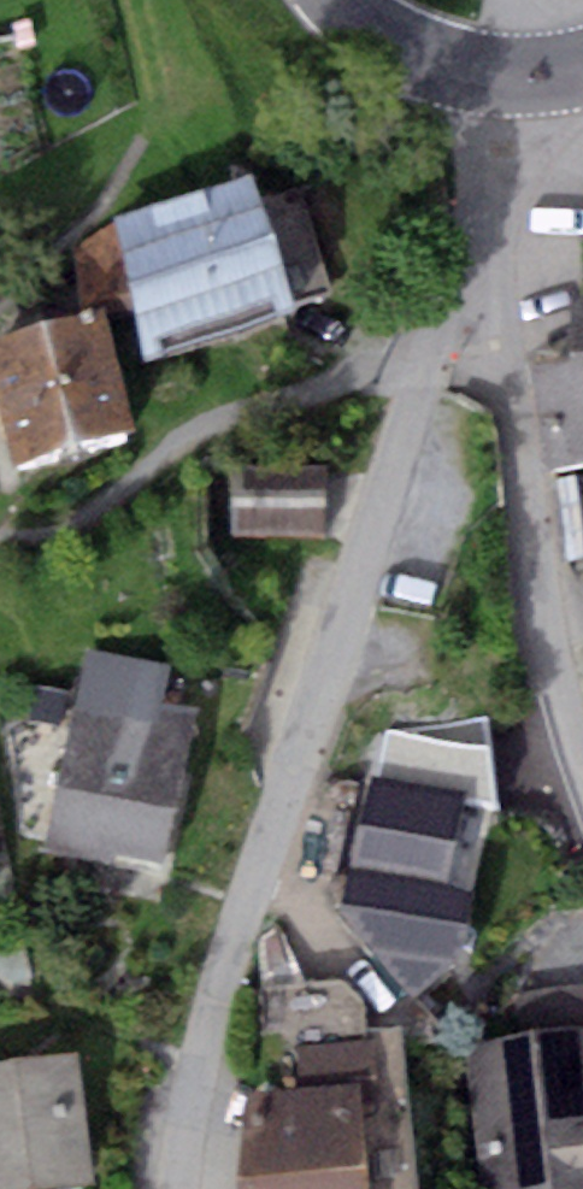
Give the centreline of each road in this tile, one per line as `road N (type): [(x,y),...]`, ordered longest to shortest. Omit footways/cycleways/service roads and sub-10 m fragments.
road 1 (residential): [(535,75),(433,347),(185,1108),(183,1188)]
road 2 (unclassified): [(535,75),(445,64),(406,50),(334,0)]

